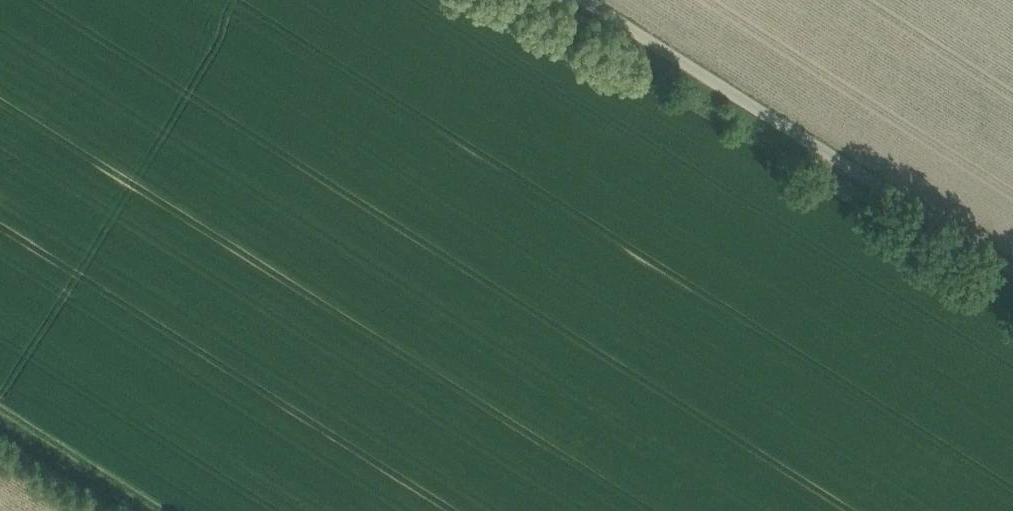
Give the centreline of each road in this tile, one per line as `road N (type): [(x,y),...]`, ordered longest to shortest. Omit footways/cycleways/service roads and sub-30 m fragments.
road 1 (unclassified): [(593,0),(1012,264)]
road 2 (track): [(0,407),(162,510)]

